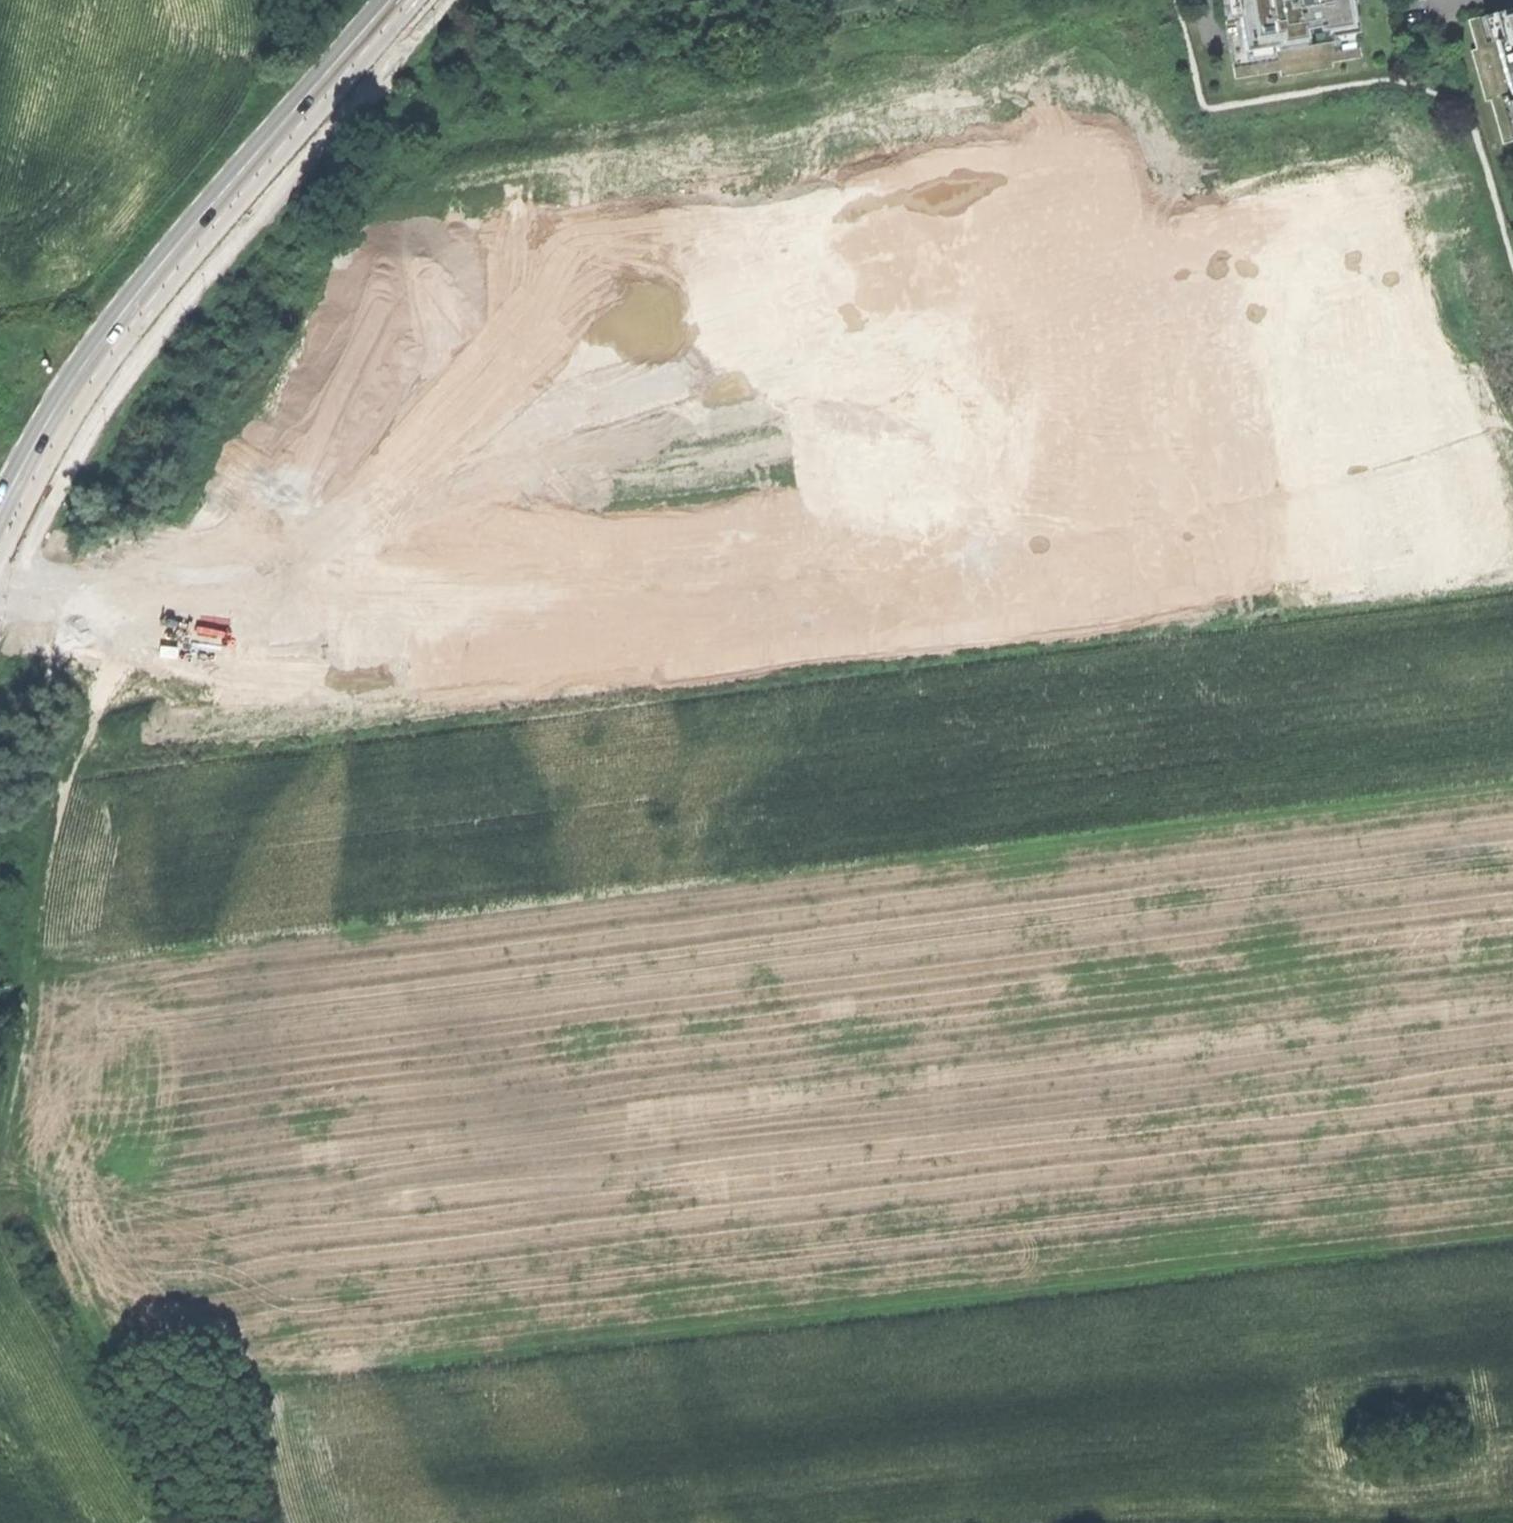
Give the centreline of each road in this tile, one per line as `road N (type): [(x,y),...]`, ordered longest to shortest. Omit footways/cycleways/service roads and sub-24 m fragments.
road 1 (secondary): [(0,512),(56,407),(113,326),(390,0)]
road 2 (track): [(0,1151),(54,788),(82,720),(186,546)]

